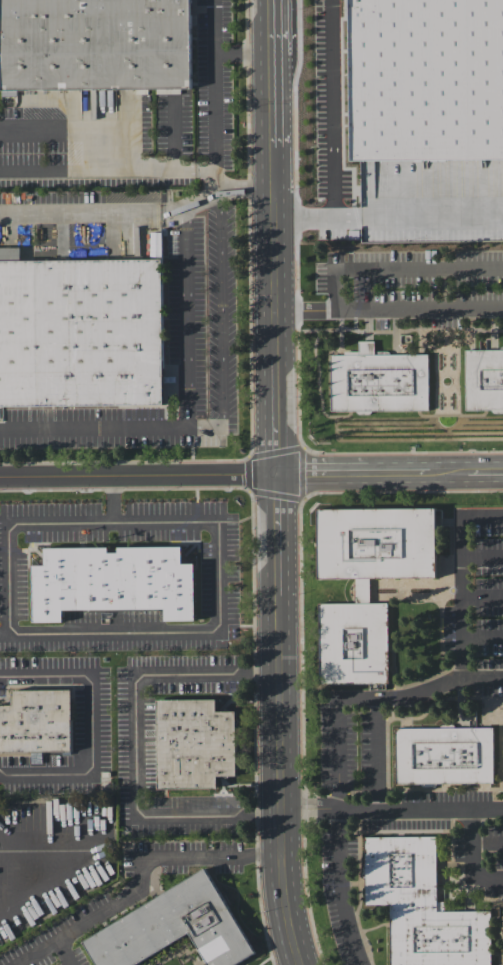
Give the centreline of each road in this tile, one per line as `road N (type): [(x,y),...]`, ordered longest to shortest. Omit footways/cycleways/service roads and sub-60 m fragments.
road 1 (tertiary): [(299,964),(282,913),(276,814),(270,0)]
road 2 (tertiary): [(0,477),(502,473)]
road 3 (residential): [(276,814),(502,811)]

